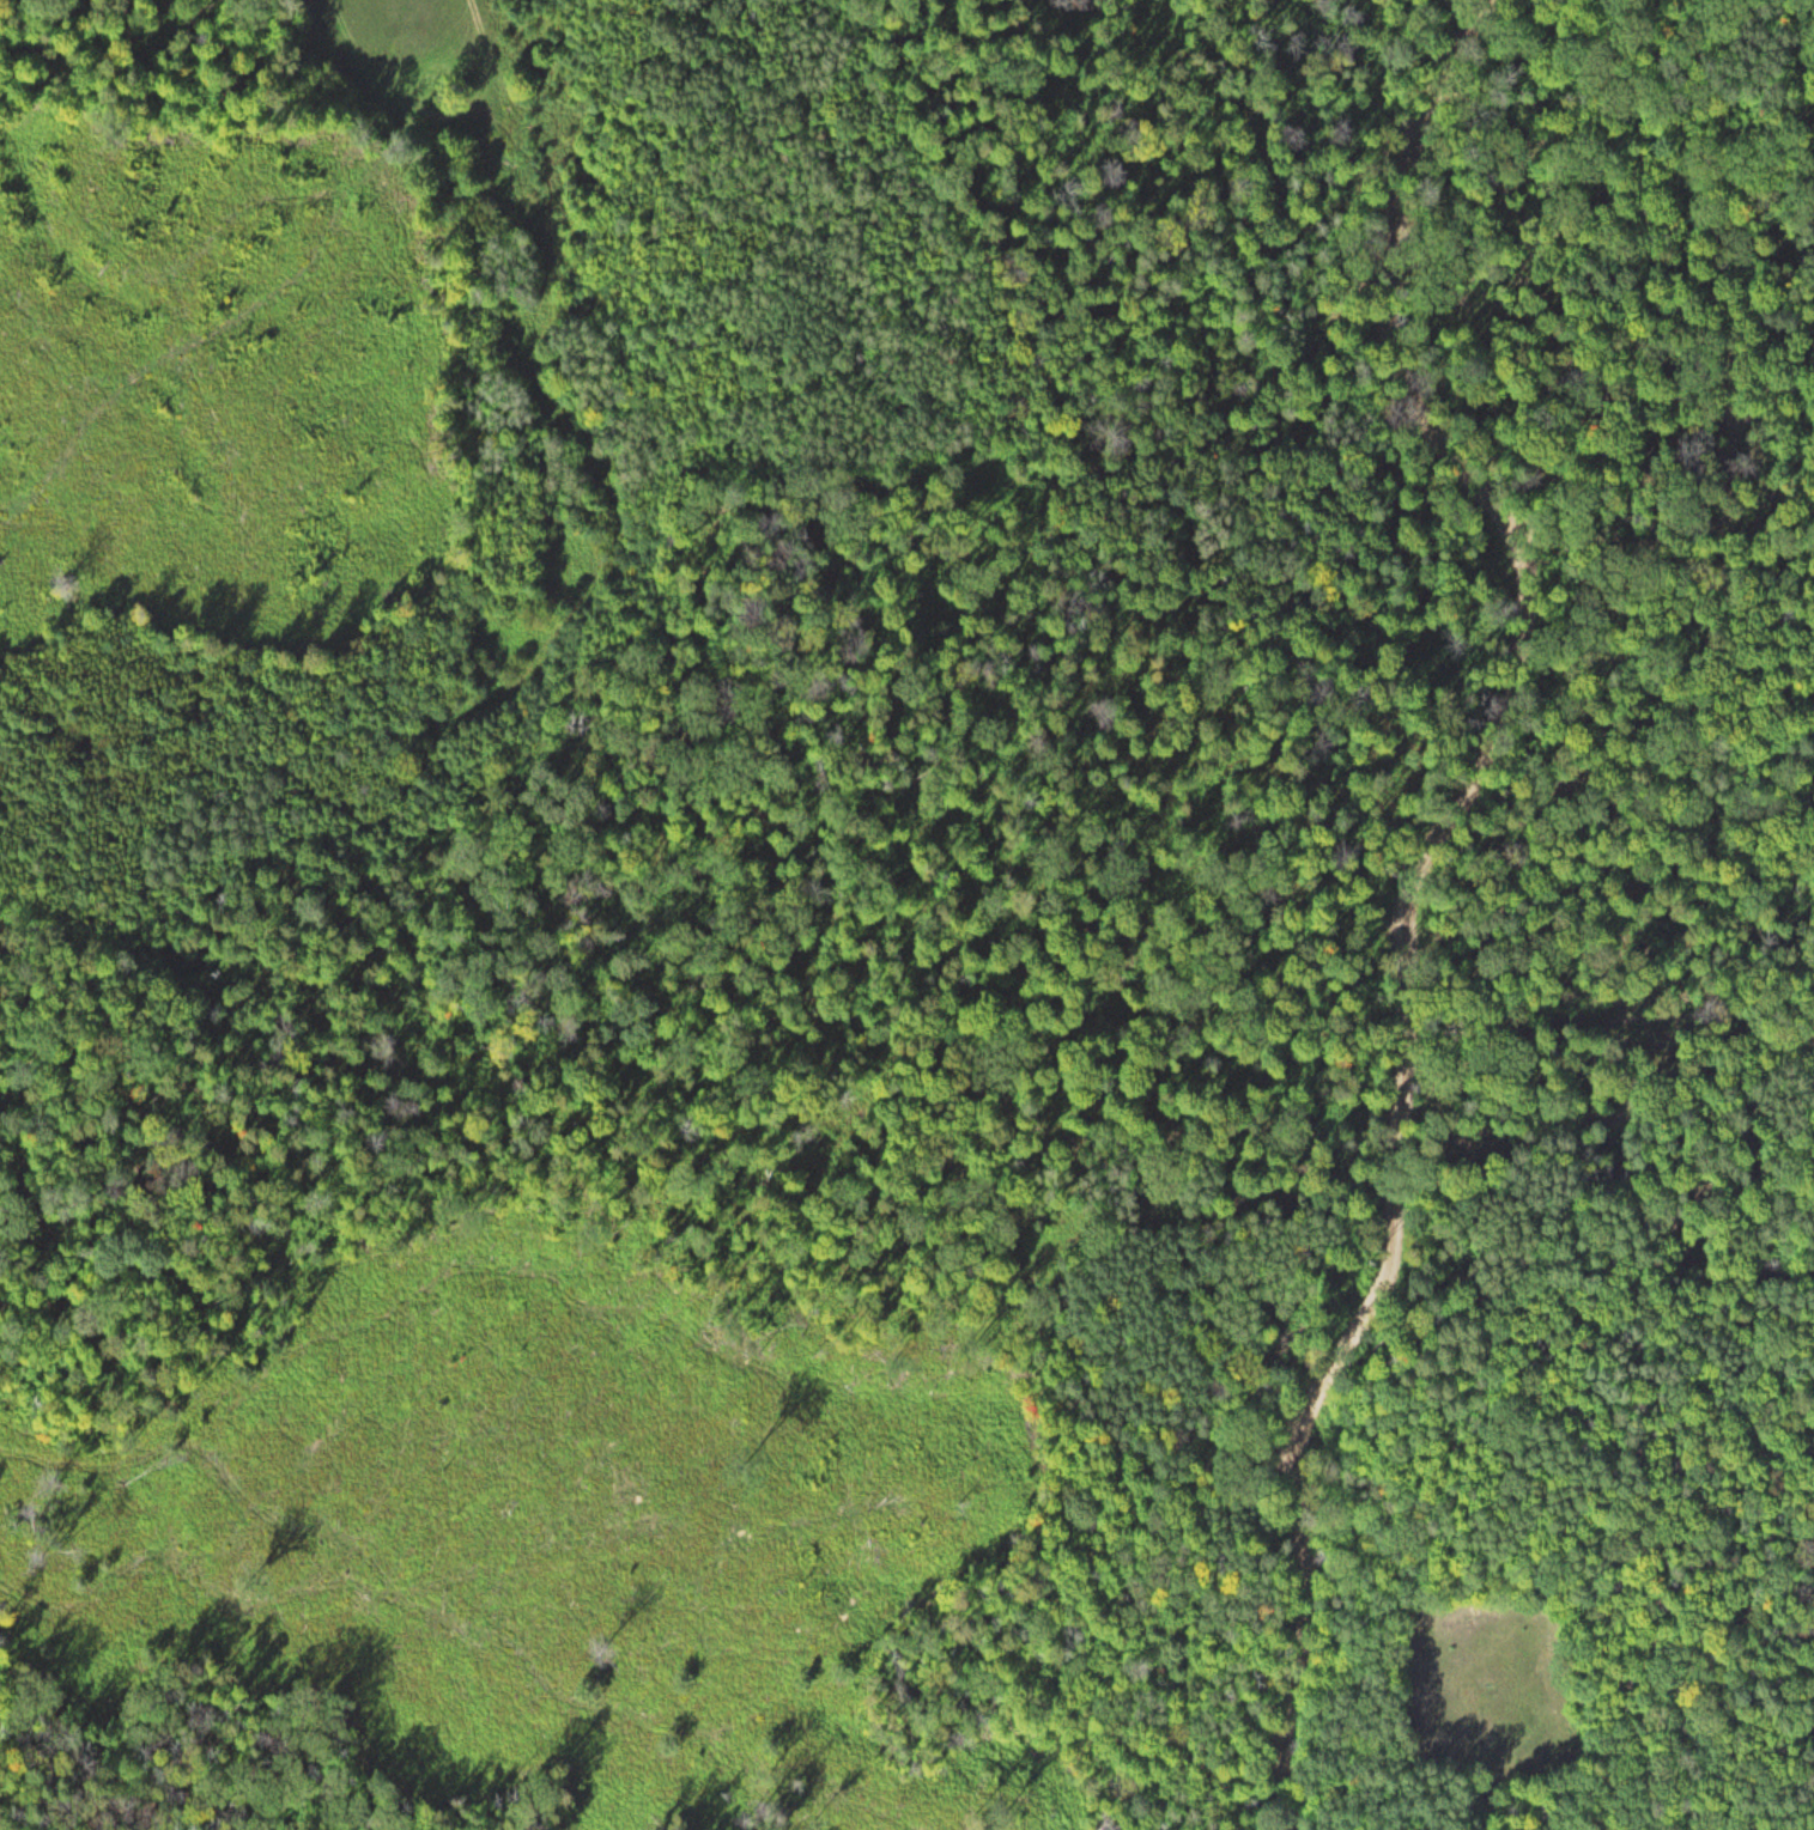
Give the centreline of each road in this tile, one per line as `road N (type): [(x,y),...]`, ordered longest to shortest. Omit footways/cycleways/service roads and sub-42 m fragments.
road 1 (residential): [(1292,1829),(1284,1747),(1305,1610),(1297,1461),(1303,1424),(1382,1285),(1405,1101),(1413,914),(1450,826),(1490,764),(1529,607),(1525,554),(1511,513),(1413,408),(1391,327),(1399,183),(1426,109),(1494,0)]

